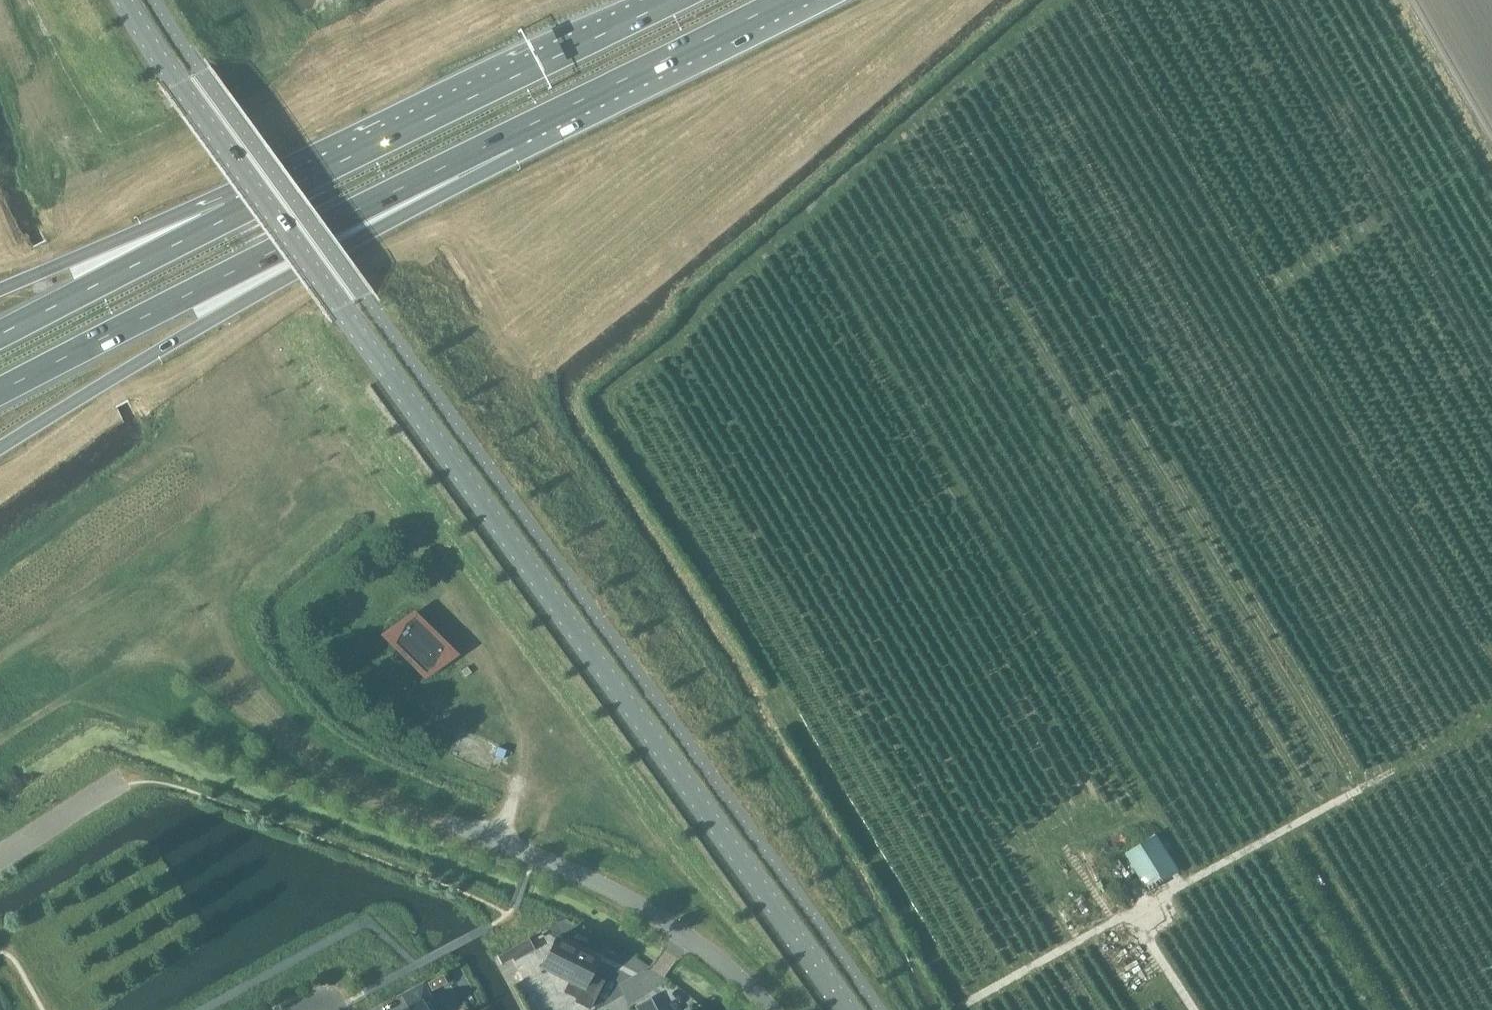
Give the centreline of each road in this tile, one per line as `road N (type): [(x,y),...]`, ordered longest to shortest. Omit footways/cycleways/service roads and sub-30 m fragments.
road 1 (tertiary): [(847,1009),(122,0)]
road 2 (trunk): [(0,449),(462,184),(509,136)]
road 3 (trunk): [(0,394),(509,136)]
road 4 (unclassified): [(774,1009),(712,953),(637,903),(342,780),(285,732)]
road 5 (trunk): [(677,0),(234,214)]
road 6 (trunk): [(509,136),(782,0)]
road 7 (trunk): [(234,214),(0,335)]
road 8 (trunk): [(234,214),(153,225),(0,291)]

